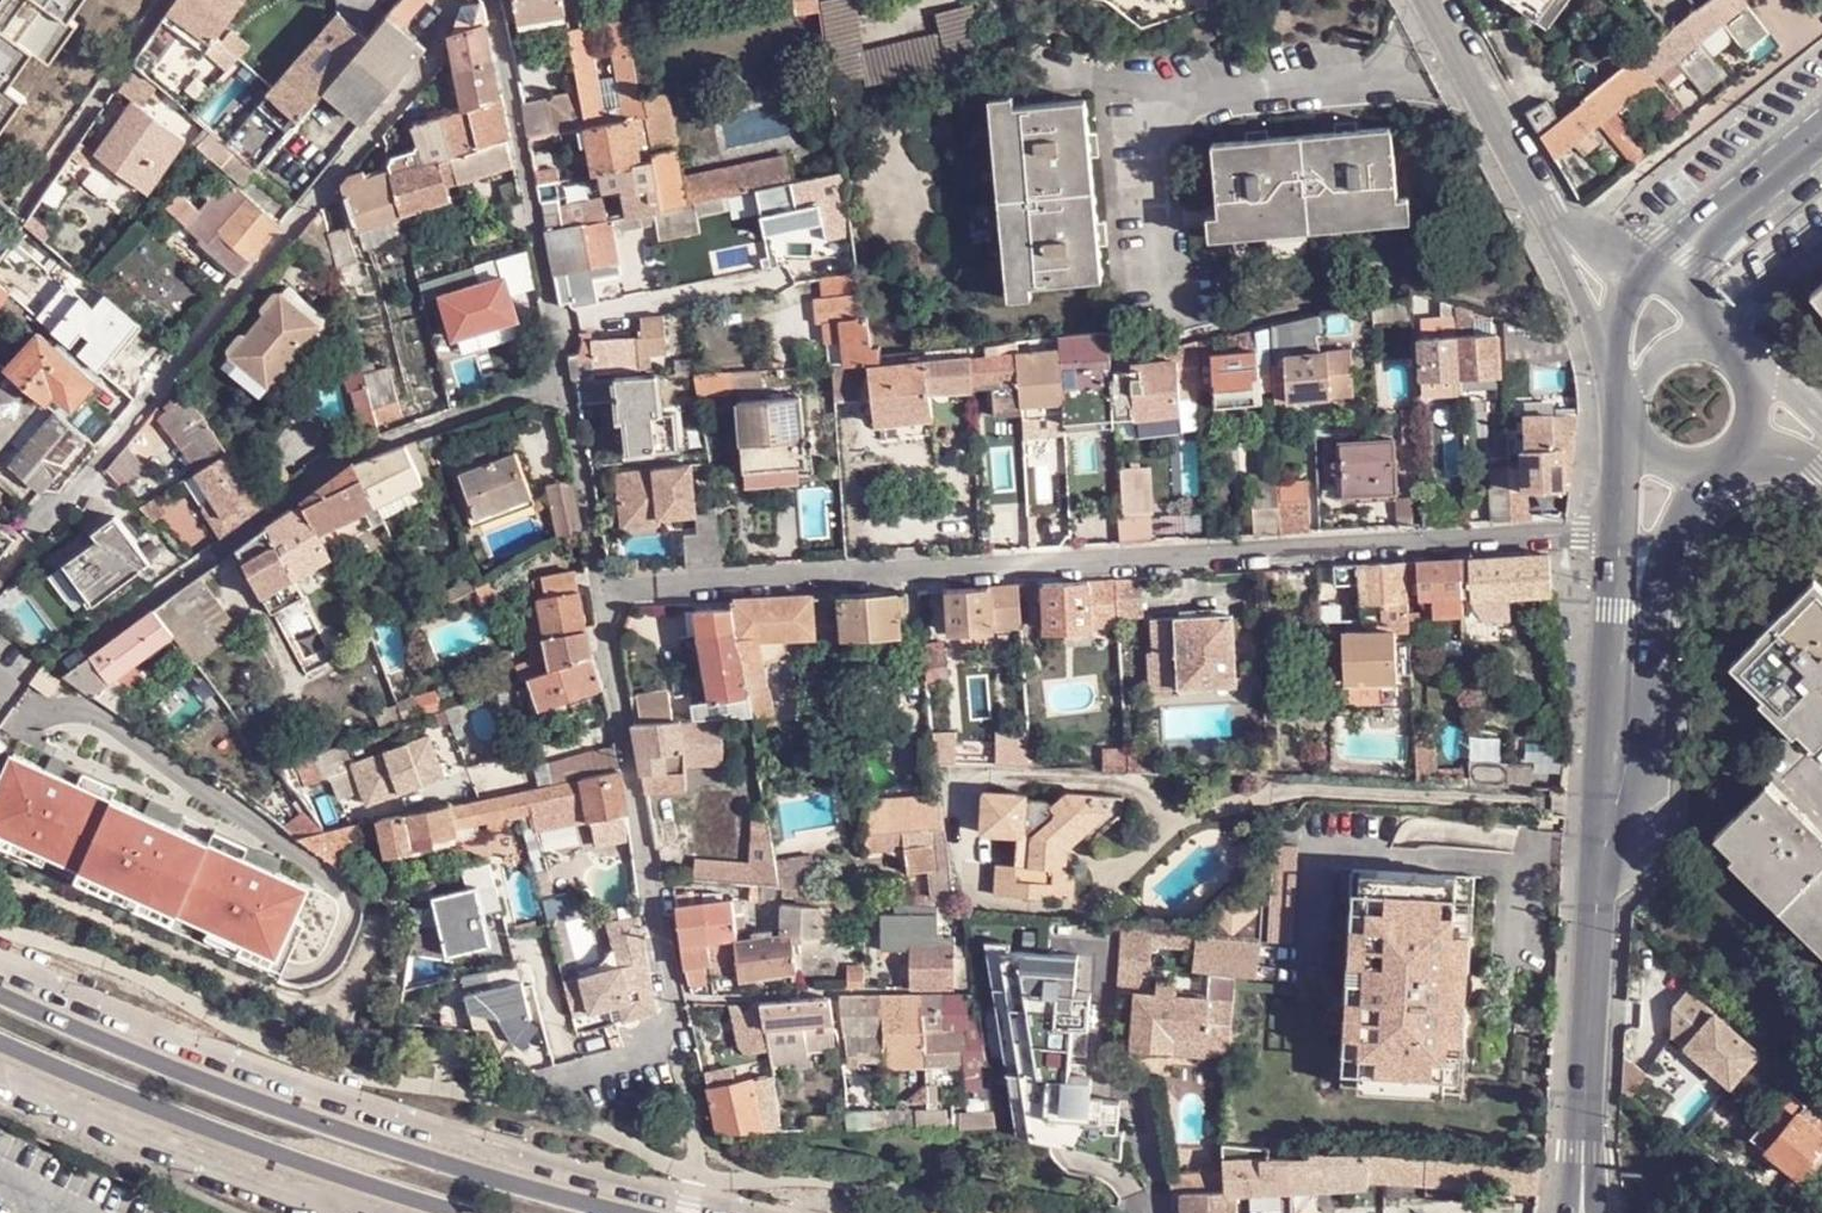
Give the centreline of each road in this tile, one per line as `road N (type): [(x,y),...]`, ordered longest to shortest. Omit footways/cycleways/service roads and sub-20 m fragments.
road 1 (residential): [(600,592),(1626,535)]
road 2 (tertiary): [(627,1212),(477,1175),(150,1061),(0,994)]
road 3 (residential): [(55,514),(415,81),(455,0)]
road 4 (residential): [(549,1075),(685,1046),(652,906),(600,592)]
road 5 (residential): [(63,664),(349,455),(561,376)]
road 6 (tertiary): [(1586,1152),(1601,893),(1626,762),(1636,610)]
road 7 (tertiary): [(0,1040),(146,1105),(456,1212)]
road 8 (residential): [(561,376),(495,0)]
road 9 (residential): [(1549,213),(1433,0)]
road 10 (residential): [(600,592),(561,376)]
road 11 (residential): [(1549,213),(1618,393)]
road 12 (tertiary): [(1740,366),(1705,344),(1664,349),(1634,378),(1629,419)]
road 13 (tertiary): [(1636,610),(1709,467)]
road 14 (tertiary): [(1705,229),(1821,134)]
road 15 (tertiary): [(1641,271),(1620,306),(1618,393)]

